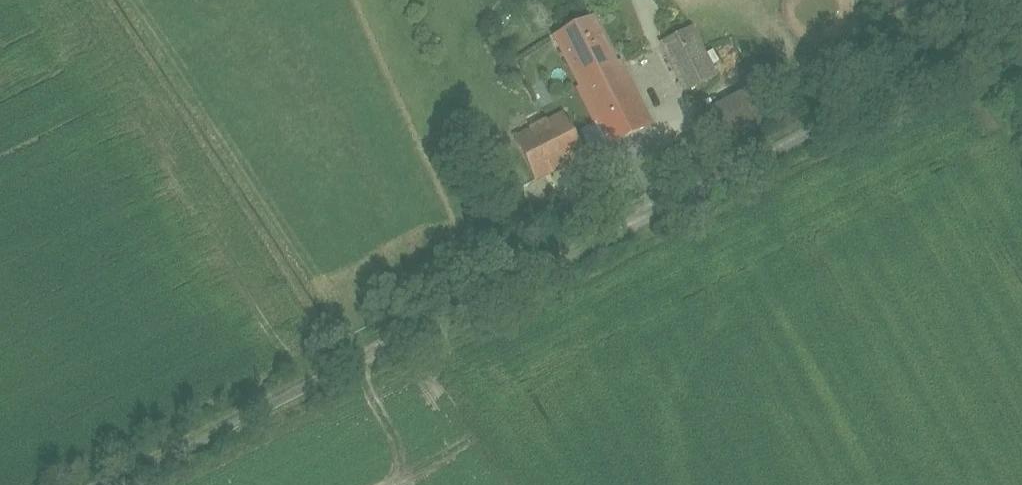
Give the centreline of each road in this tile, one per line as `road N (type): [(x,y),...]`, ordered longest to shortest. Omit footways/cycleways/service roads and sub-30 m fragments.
road 1 (residential): [(117,484),(1021,26)]

